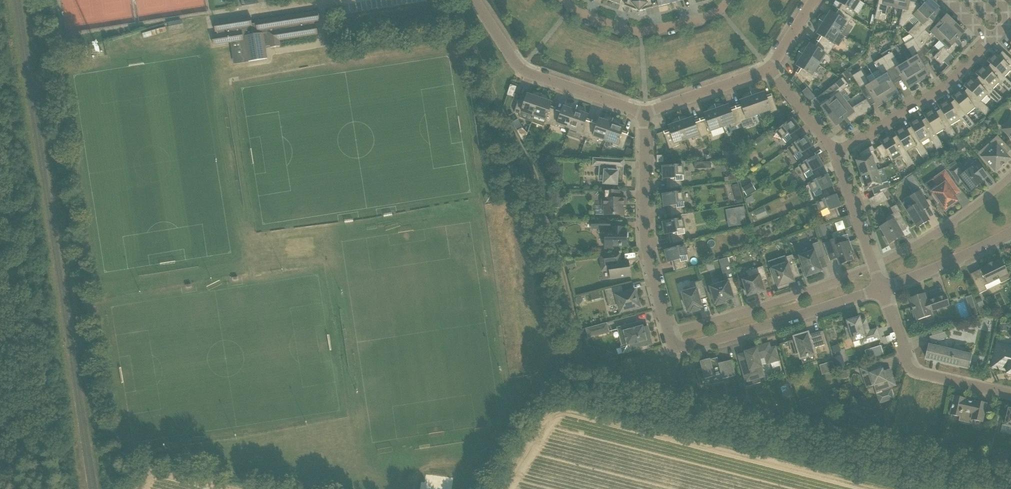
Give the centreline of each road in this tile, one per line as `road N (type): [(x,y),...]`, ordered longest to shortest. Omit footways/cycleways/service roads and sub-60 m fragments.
road 1 (track): [(1010,467),(577,373)]
road 2 (residential): [(836,154),(957,71),(981,41),(984,24),(960,0)]
road 3 (residential): [(668,334),(676,353),(882,290)]
road 4 (residential): [(644,117),(647,234),(668,334)]
road 5 (residential): [(668,334),(874,267)]
road 6 (residential): [(476,0),(521,72),(644,117)]
road 7 (residential): [(1010,394),(912,371),(882,290)]
road 8 (residential): [(874,267),(944,229),(1010,176)]
road 9 (residential): [(882,290),(1010,235)]
road 10 (residential): [(644,117),(771,72)]
road 11 (residential): [(874,267),(836,154)]

